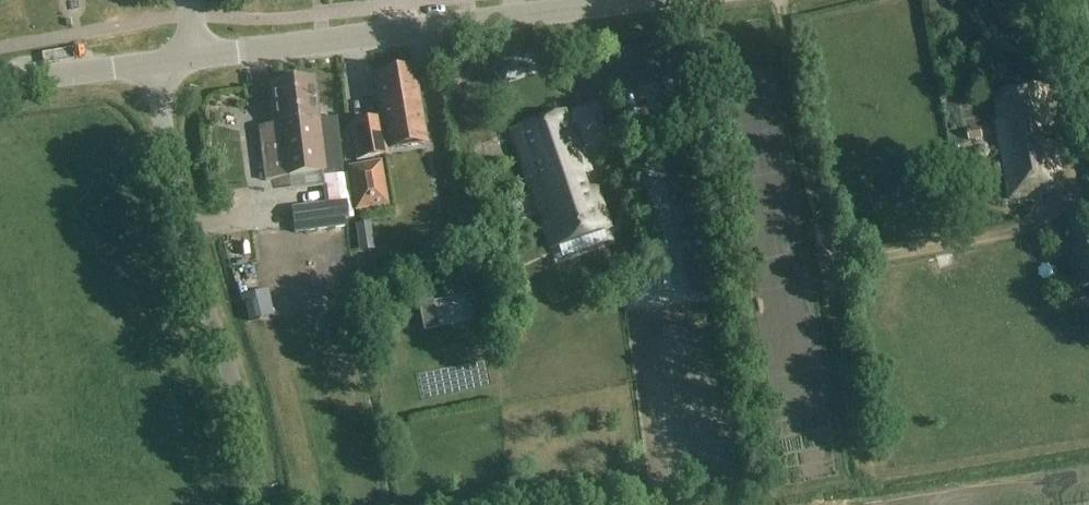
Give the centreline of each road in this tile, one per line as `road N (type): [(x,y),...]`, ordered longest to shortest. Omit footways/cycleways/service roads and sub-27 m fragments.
road 1 (tertiary): [(196,57),(650,0)]
road 2 (unclassified): [(260,504),(238,401),(180,225),(154,63)]
road 3 (tertiary): [(0,85),(154,63)]

